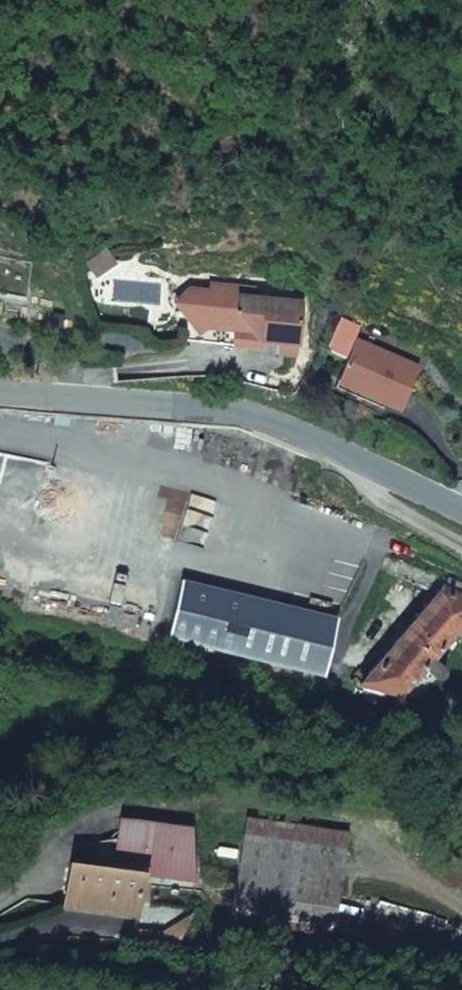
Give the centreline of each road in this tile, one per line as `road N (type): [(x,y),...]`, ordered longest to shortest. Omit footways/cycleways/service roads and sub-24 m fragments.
road 1 (tertiary): [(0,394),(238,413),(461,512)]
road 2 (unclassified): [(180,989),(0,968)]

